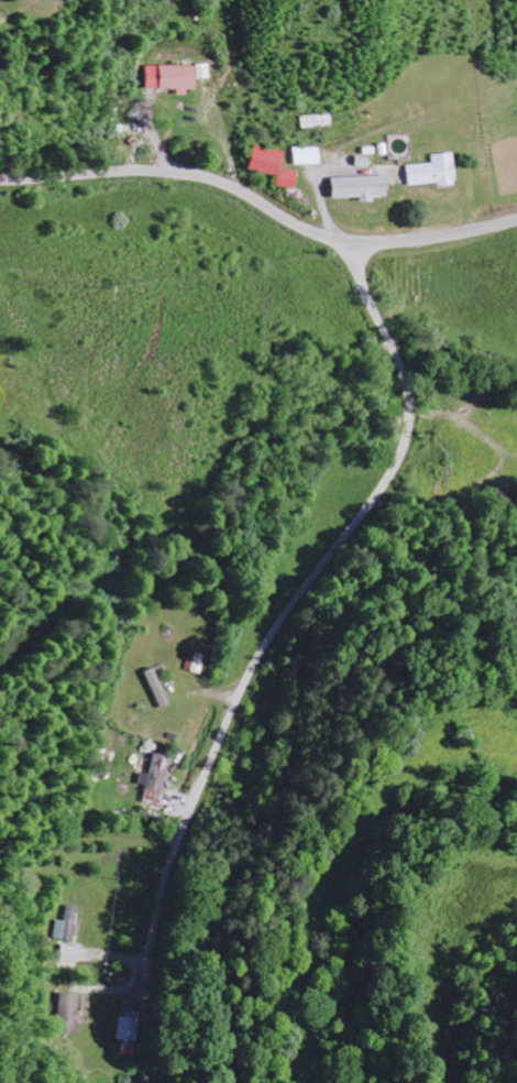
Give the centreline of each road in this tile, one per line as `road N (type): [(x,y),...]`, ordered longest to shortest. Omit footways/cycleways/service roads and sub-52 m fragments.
road 1 (residential): [(516,221),(360,244),(312,233),(199,177),(141,172),(0,181)]

